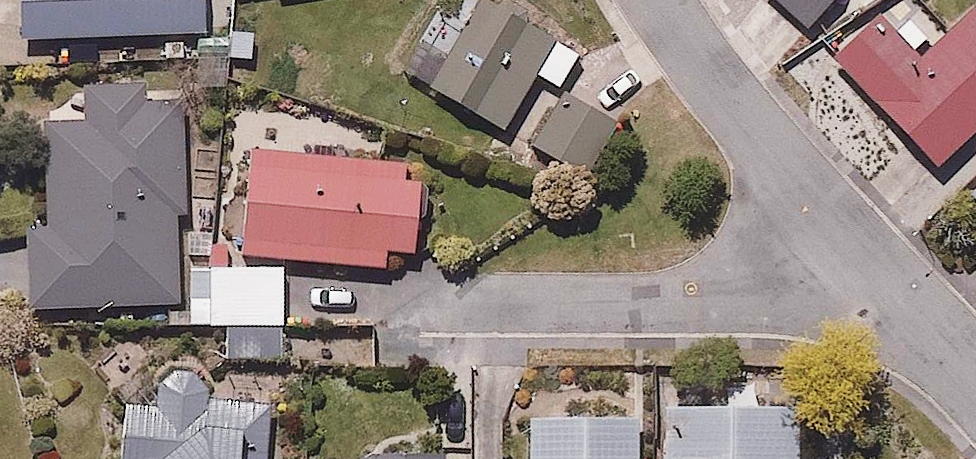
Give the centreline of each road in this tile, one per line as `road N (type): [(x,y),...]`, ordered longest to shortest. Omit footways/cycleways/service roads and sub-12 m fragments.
road 1 (residential): [(870,260),(765,301),(411,306)]
road 2 (residential): [(870,260),(663,0)]
road 3 (residential): [(975,374),(870,260)]

